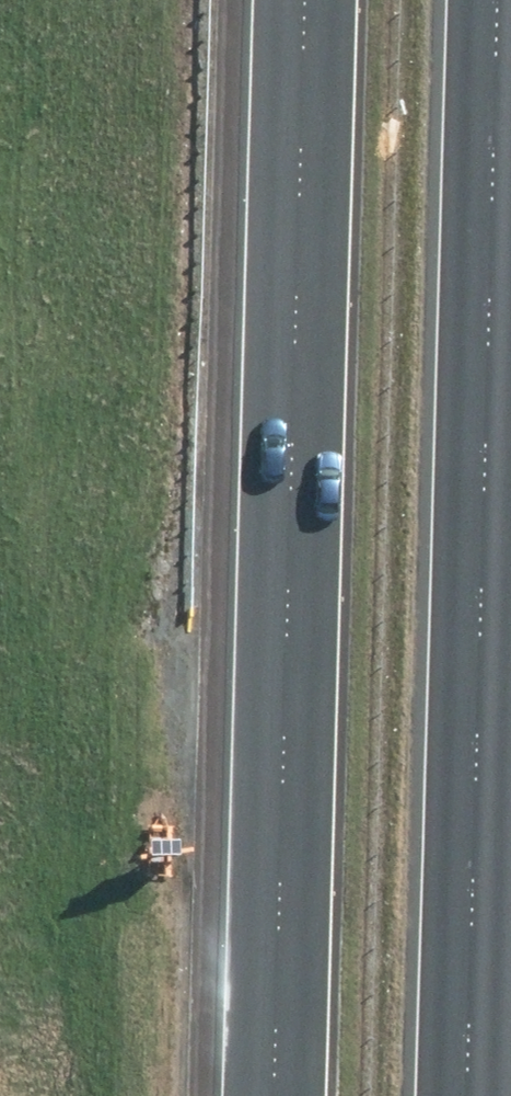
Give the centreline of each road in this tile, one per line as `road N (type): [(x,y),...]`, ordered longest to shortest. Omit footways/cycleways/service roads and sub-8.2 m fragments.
road 1 (motorway): [(273,1095),(305,0)]
road 2 (motorway): [(496,0),(467,1095)]

